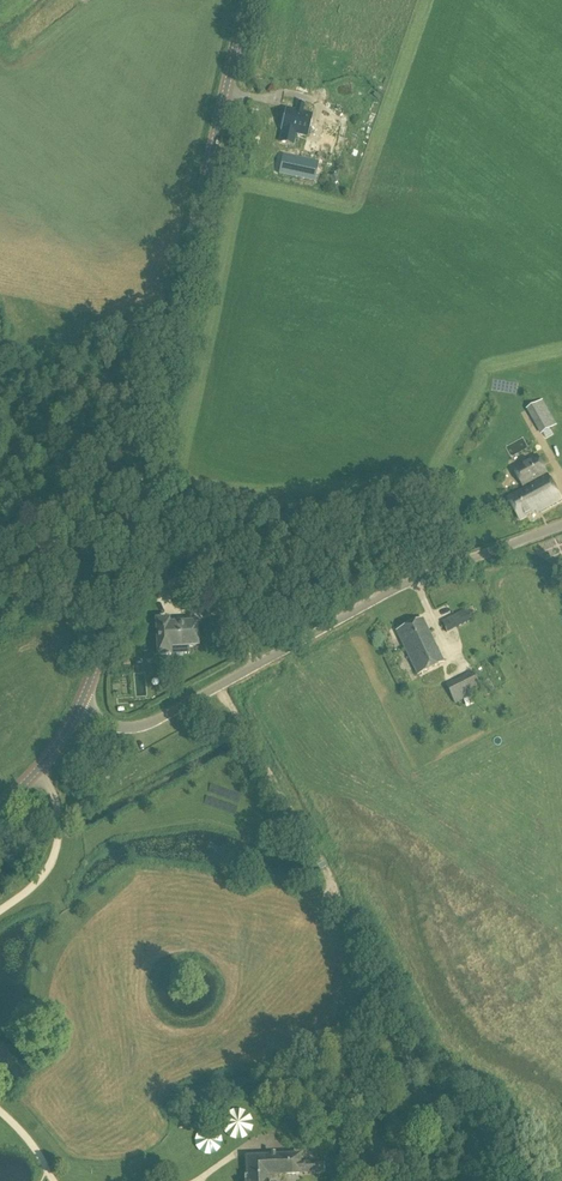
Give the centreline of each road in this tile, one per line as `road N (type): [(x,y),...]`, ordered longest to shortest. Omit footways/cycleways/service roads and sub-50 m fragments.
road 1 (tertiary): [(78,710),(102,651),(249,0)]
road 2 (track): [(229,680),(347,899),(341,1082),(334,1094),(201,1180)]
road 3 (unclassified): [(561,527),(359,609),(161,720),(118,727),(78,710)]
road 4 (tertiary): [(0,805),(35,773),(78,710)]

